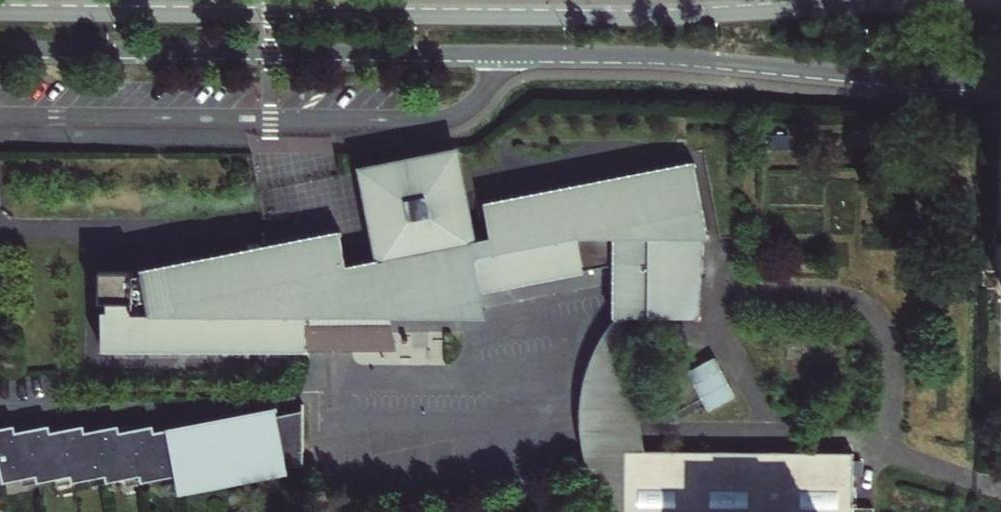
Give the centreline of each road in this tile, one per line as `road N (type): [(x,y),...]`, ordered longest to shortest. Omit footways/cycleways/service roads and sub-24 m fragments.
road 1 (secondary): [(0,50),(466,52),(566,18)]
road 2 (secondary): [(566,18),(0,12)]
road 3 (secondary): [(566,18),(975,0)]

